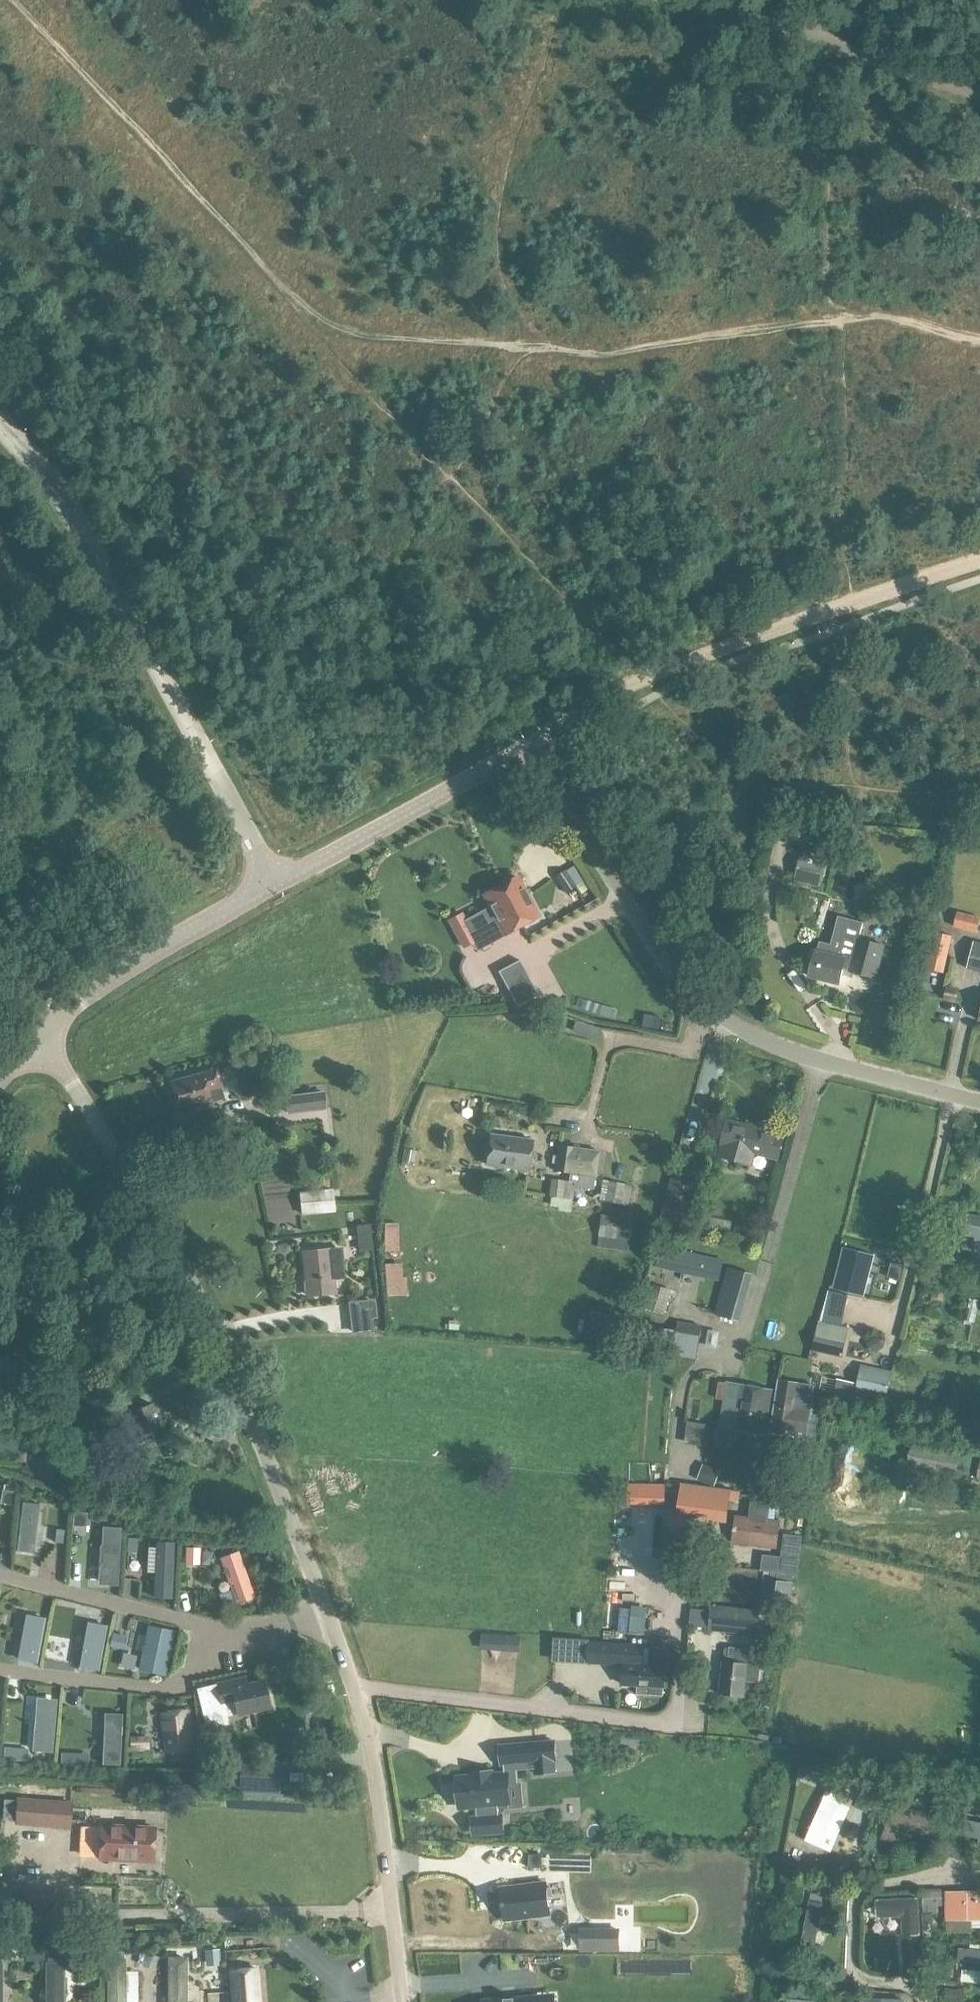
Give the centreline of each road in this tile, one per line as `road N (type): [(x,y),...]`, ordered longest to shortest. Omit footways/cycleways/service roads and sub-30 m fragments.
road 1 (residential): [(405,2001),(354,1690),(312,1572),(185,1287),(75,1088),(38,1044)]
road 2 (unclassified): [(979,1103),(826,1065),(723,1020),(650,937),(528,744)]
road 3 (unclassified): [(0,424),(59,491),(276,882)]
road 4 (track): [(846,604),(681,663),(528,744)]
road 5 (unclassified): [(979,91),(691,0)]
road 6 (unclassified): [(38,1044),(125,969),(276,882)]
road 7 (unclassified): [(276,882),(528,744)]
road 8 (track): [(979,560),(846,604)]

